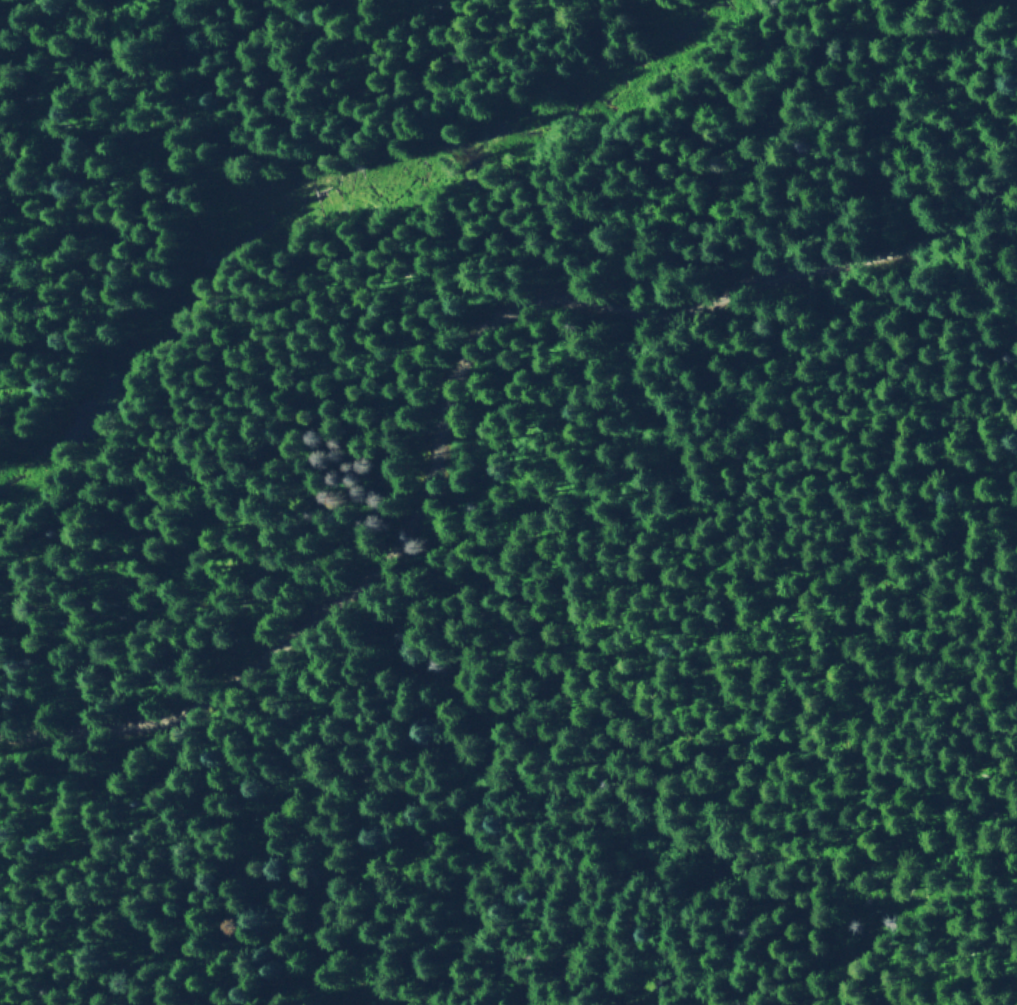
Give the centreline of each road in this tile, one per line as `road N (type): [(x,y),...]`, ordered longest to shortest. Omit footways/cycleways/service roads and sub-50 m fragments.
road 1 (track): [(0,689),(132,613),(179,448),(864,0)]

